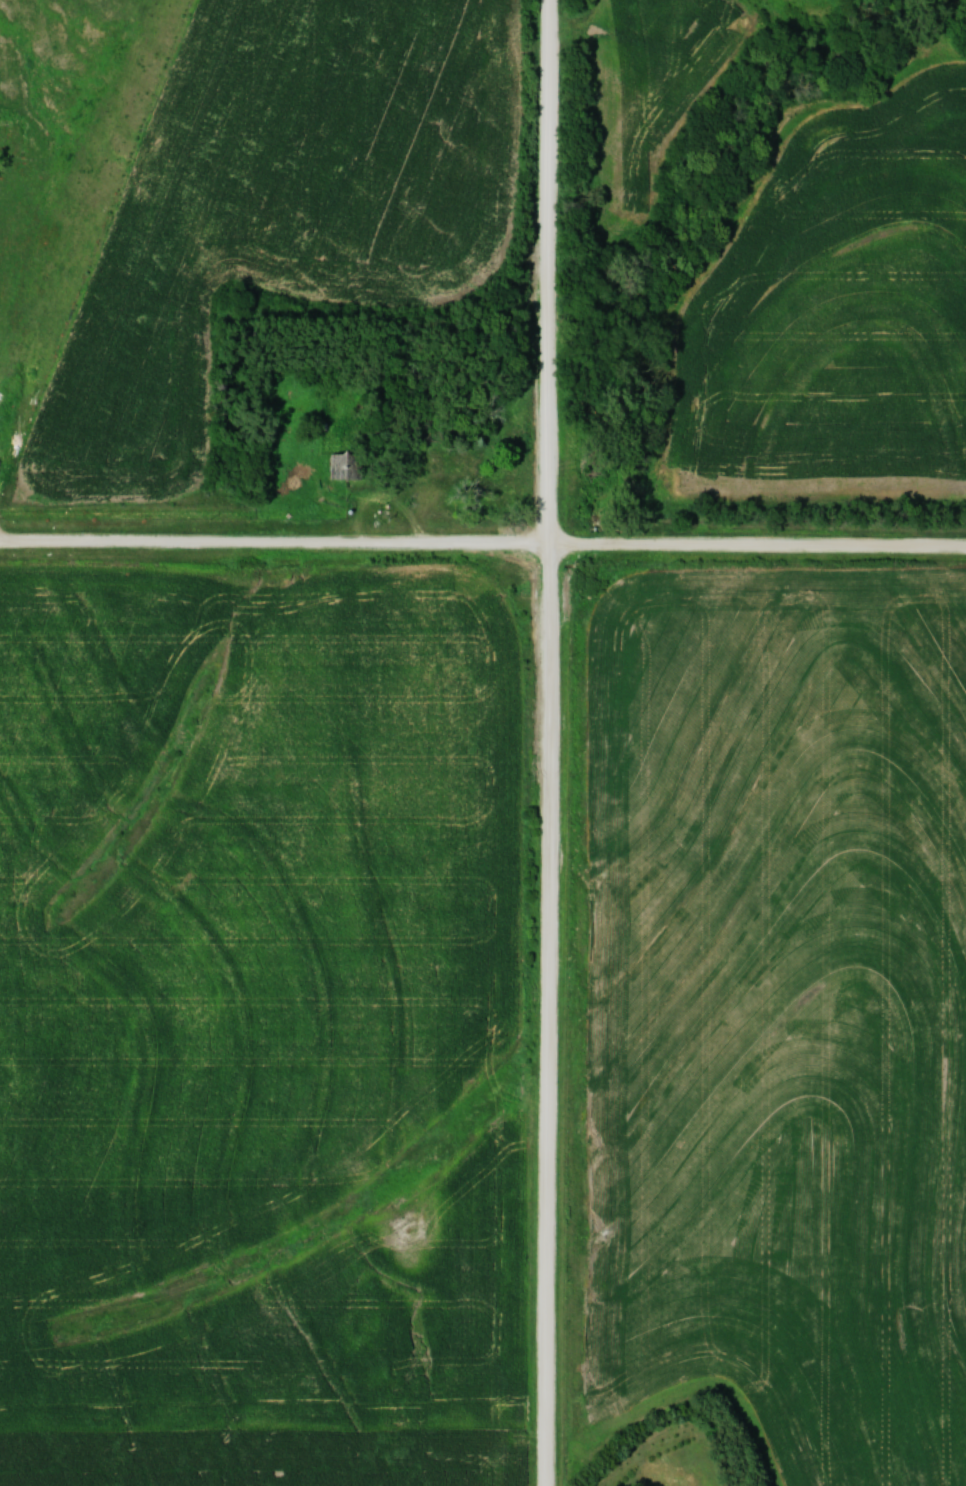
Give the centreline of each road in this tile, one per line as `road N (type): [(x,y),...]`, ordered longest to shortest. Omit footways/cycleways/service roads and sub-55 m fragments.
road 1 (residential): [(554,0),(550,1485)]
road 2 (residential): [(0,545),(965,548)]

